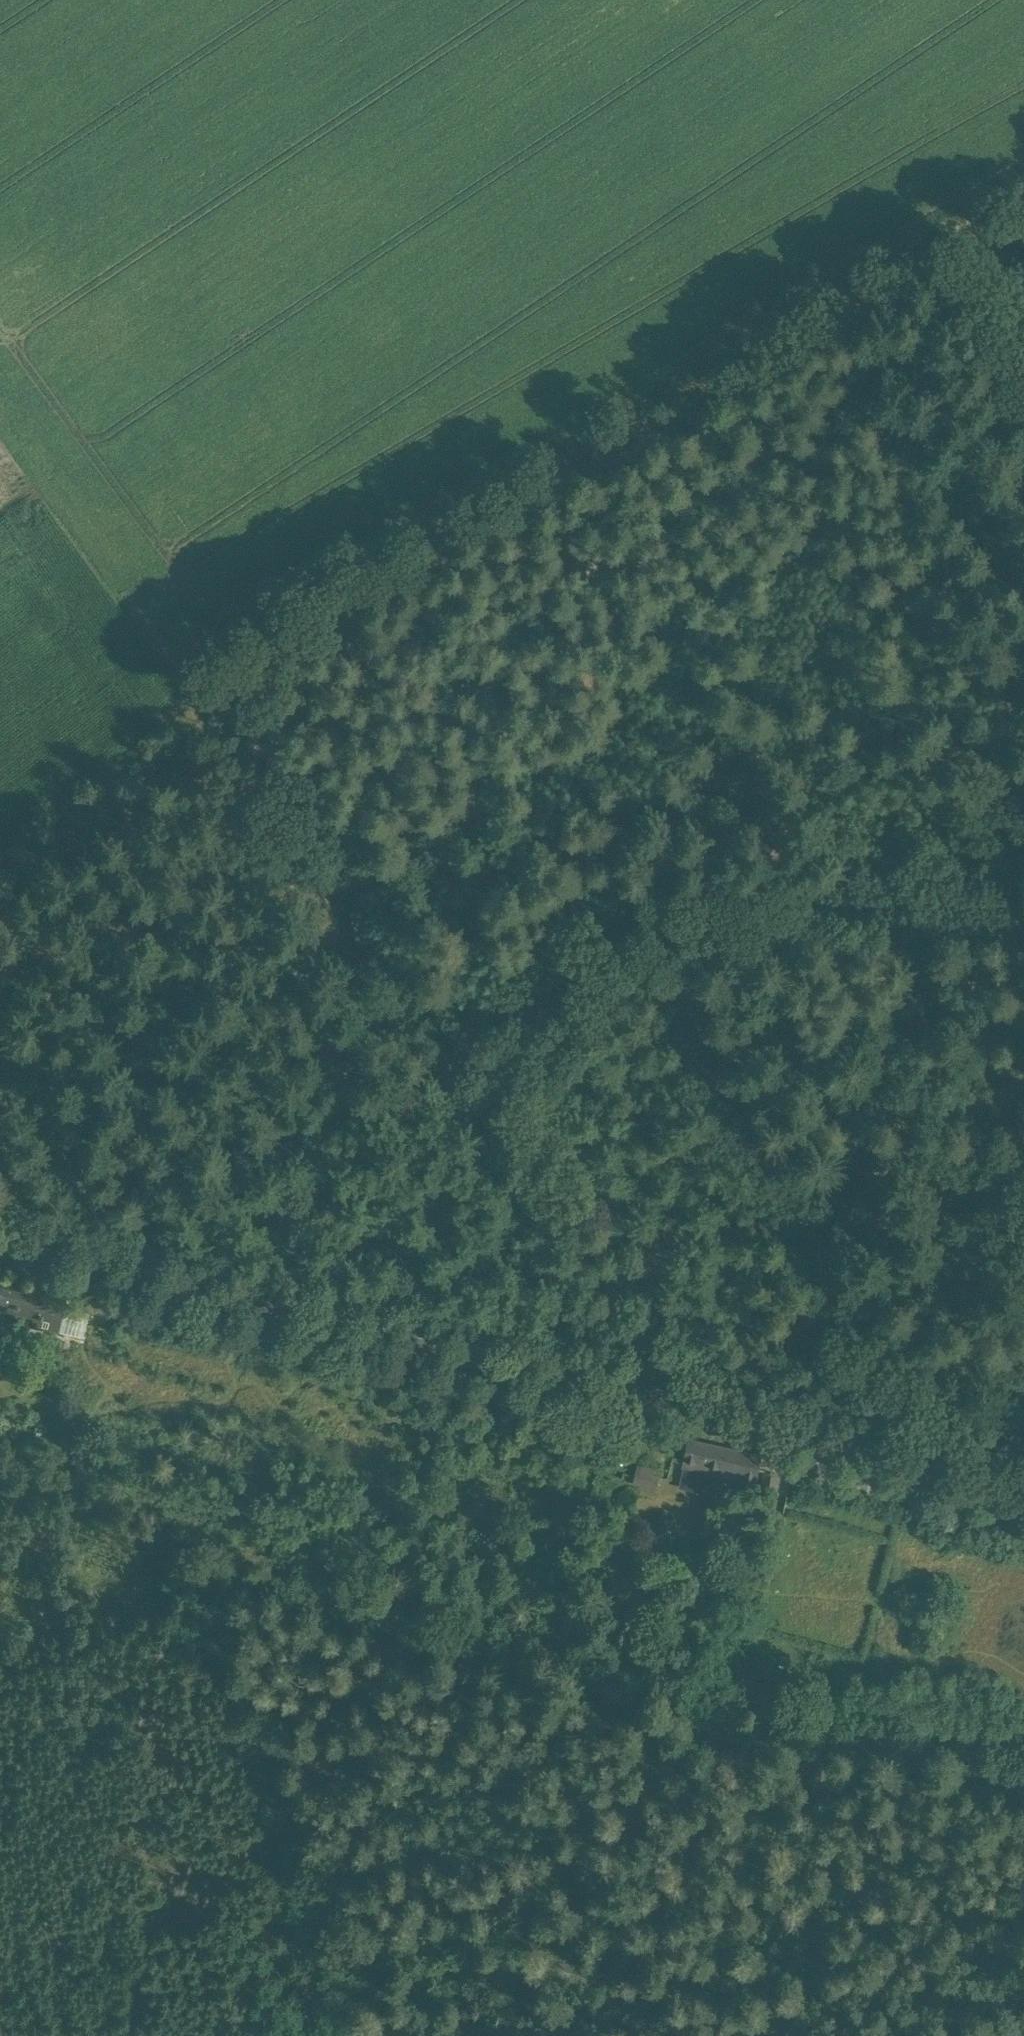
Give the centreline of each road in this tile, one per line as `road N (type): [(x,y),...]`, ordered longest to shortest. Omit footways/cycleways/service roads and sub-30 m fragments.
road 1 (tertiary): [(1023,1490),(0,1238)]

